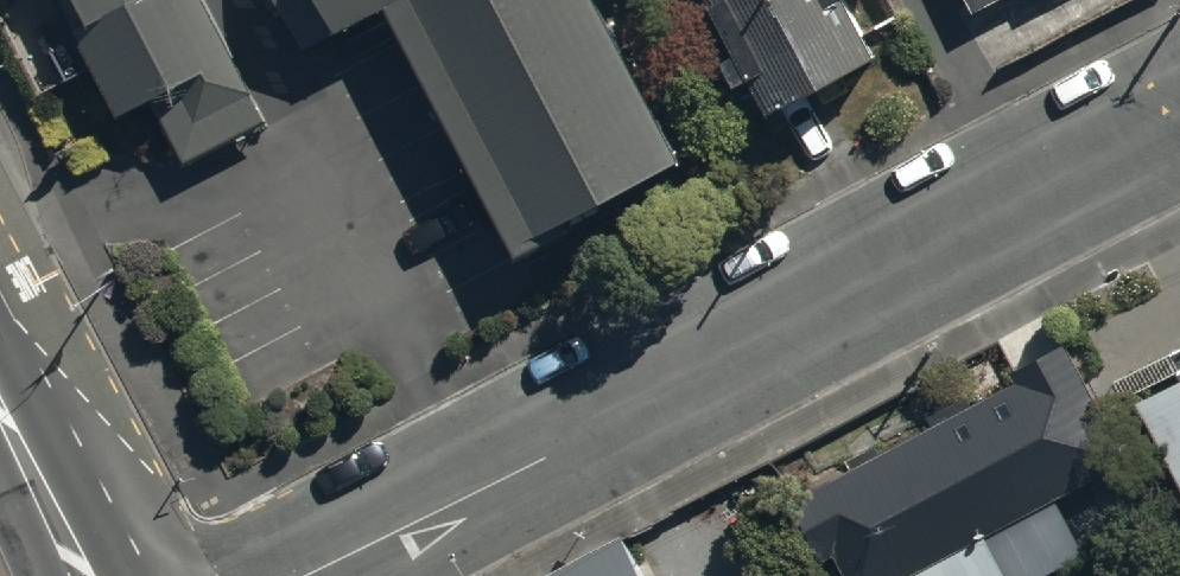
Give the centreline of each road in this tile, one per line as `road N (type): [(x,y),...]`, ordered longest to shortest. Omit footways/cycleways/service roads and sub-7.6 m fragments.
road 1 (unclassified): [(295,575),(1179,111)]
road 2 (secondary): [(0,405),(91,575)]

